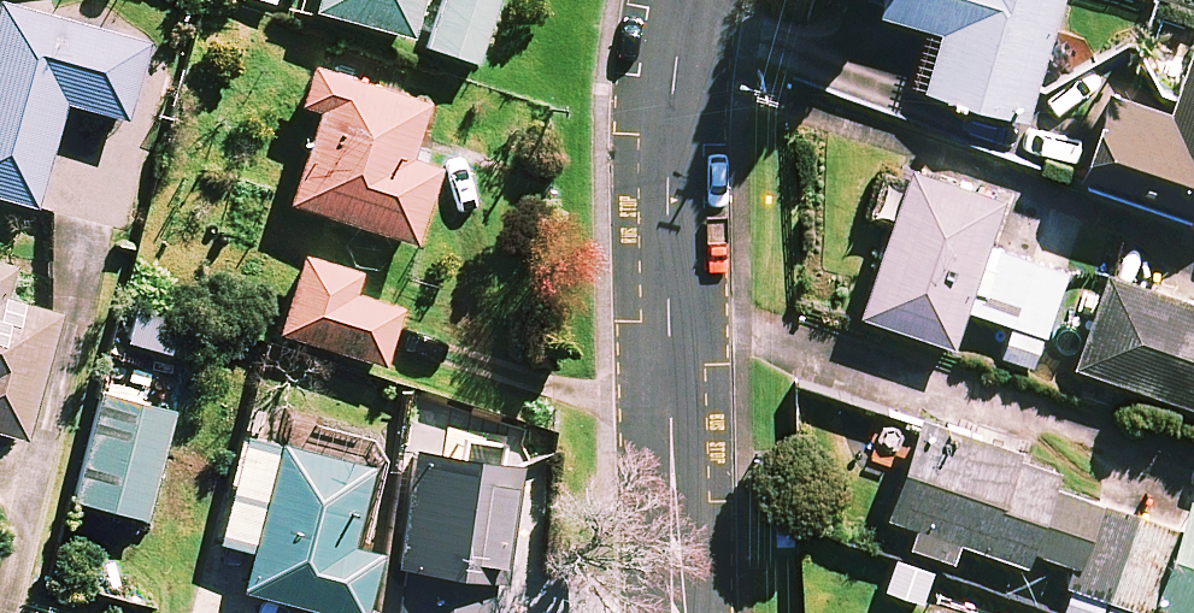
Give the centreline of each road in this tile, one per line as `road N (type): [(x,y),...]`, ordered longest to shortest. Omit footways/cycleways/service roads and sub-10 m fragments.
road 1 (residential): [(676,612),(666,180),(686,0)]

